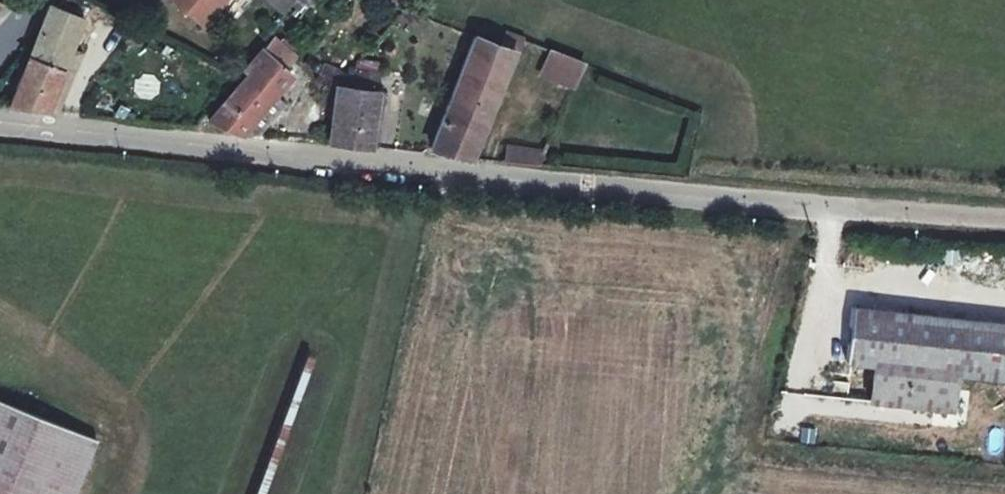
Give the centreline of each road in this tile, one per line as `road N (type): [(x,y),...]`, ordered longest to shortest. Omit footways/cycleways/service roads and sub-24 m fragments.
road 1 (unclassified): [(1004,222),(0,123)]

